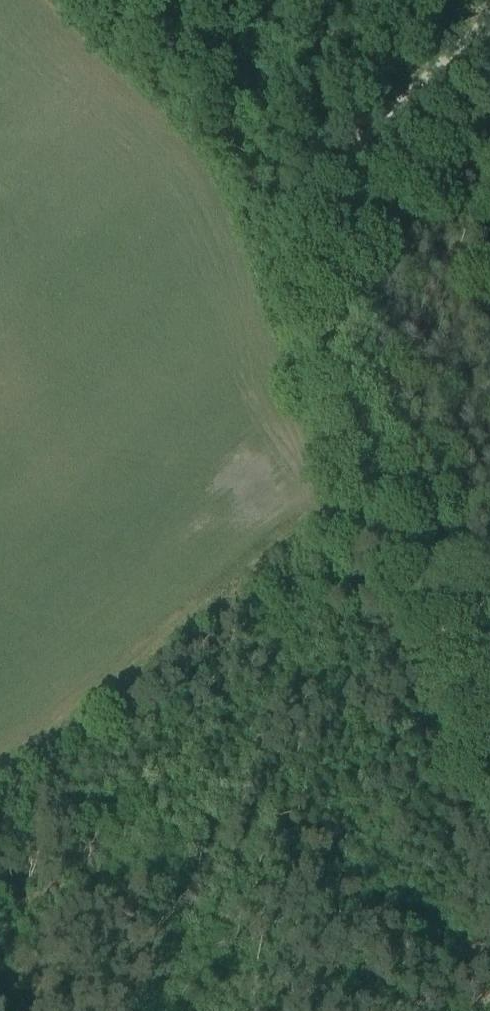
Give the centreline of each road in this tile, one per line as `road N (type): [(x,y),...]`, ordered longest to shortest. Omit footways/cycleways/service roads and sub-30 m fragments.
road 1 (track): [(489,730),(360,477),(327,311),(332,218),(349,163),(489,18)]
road 2 (track): [(0,775),(328,517),(381,521)]
road 3 (track): [(361,145),(342,83),(301,0)]

